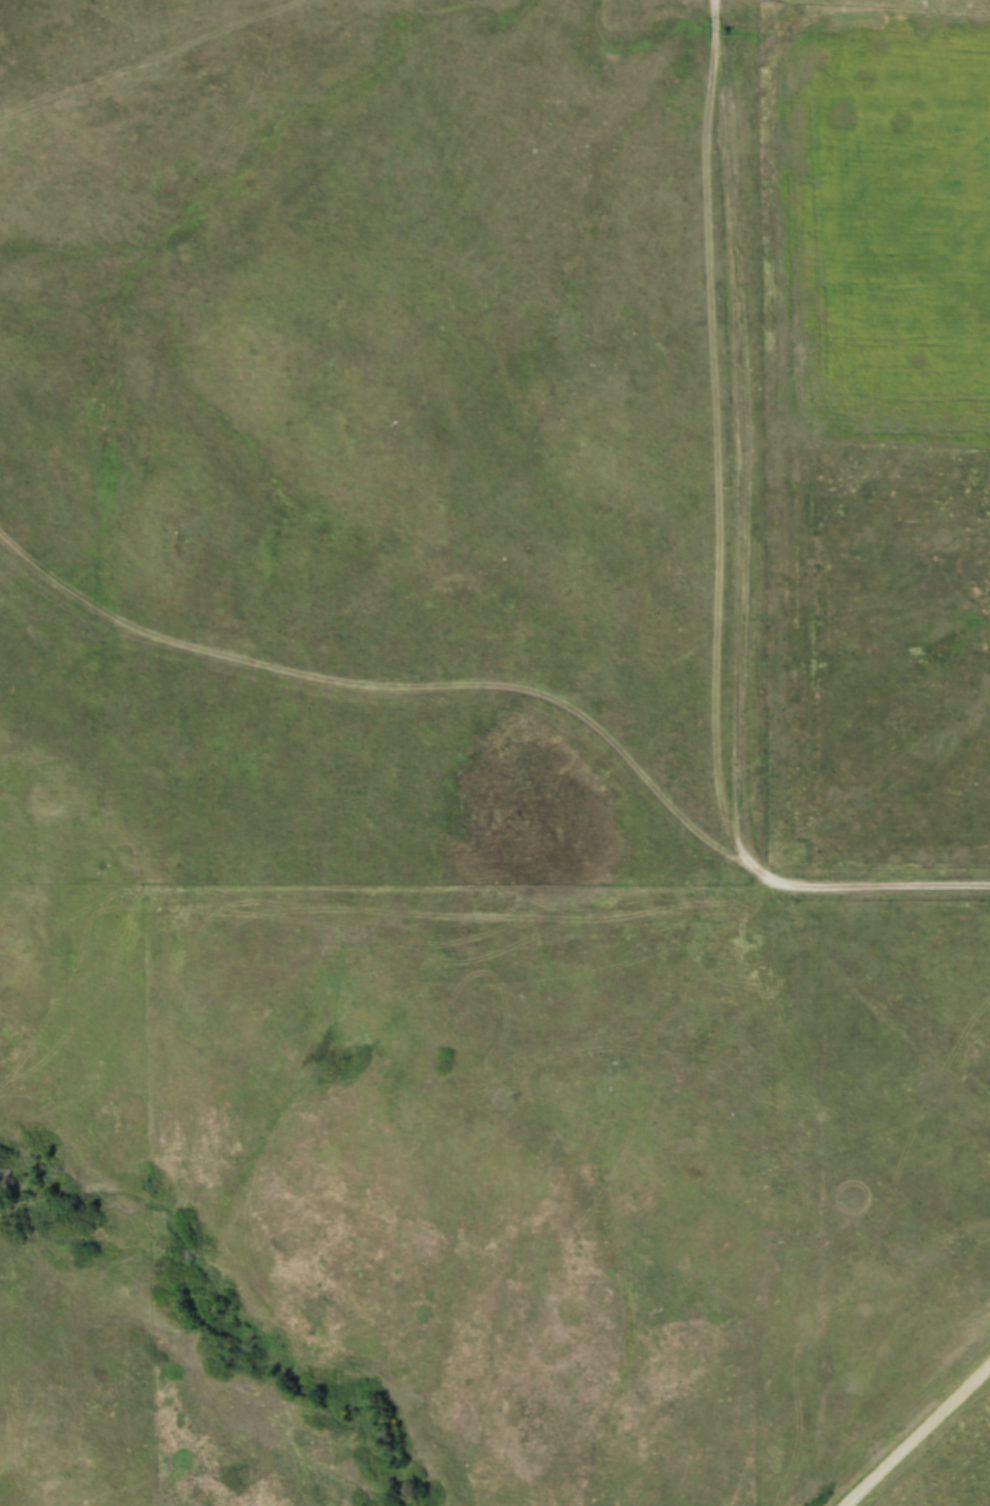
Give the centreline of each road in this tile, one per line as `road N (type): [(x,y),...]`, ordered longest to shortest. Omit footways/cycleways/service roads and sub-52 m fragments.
road 1 (track): [(711,0),(732,158),(755,886),(989,895)]
road 2 (residential): [(850,1505),(989,1373)]

